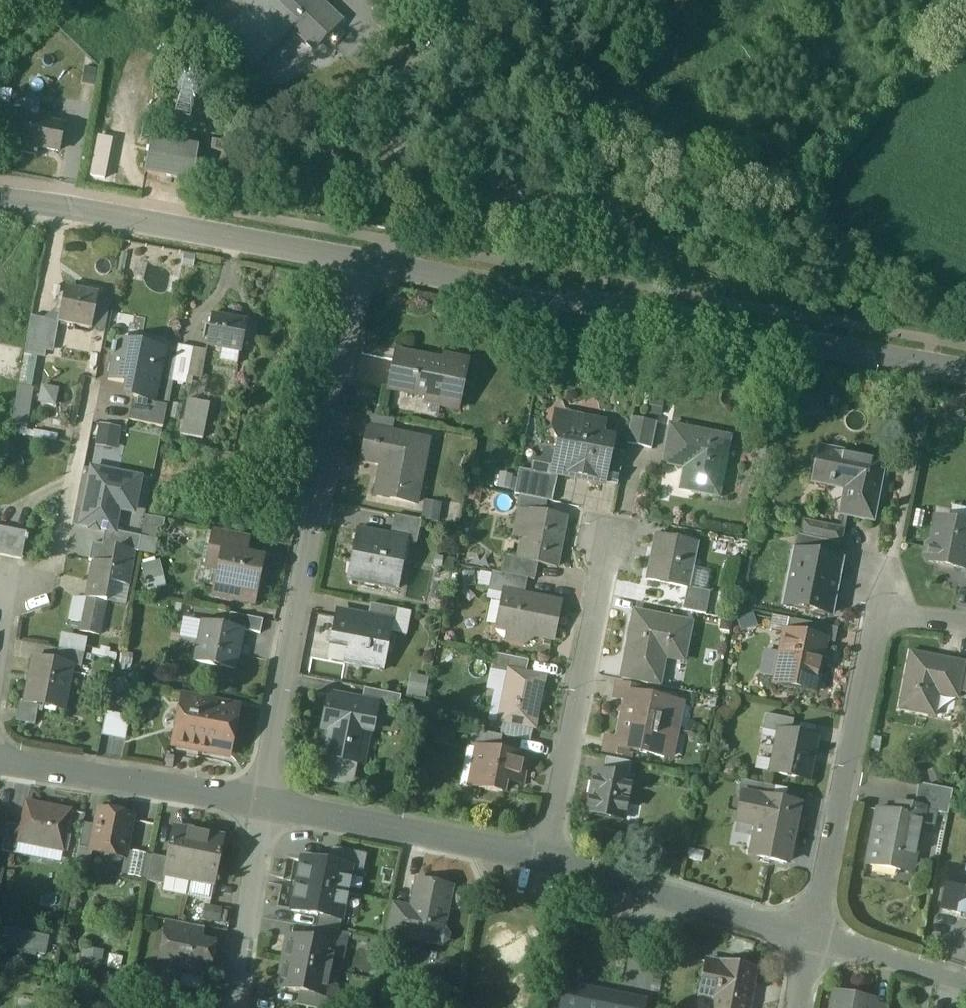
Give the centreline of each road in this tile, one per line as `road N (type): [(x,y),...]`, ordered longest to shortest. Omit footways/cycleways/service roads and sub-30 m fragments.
road 1 (tertiary): [(965,372),(366,265)]
road 2 (residential): [(267,804),(366,265)]
road 3 (tertiary): [(366,265),(0,205)]
road 4 (residential): [(548,869),(611,534)]
road 5 (residential): [(811,938),(876,621)]
road 6 (residential): [(267,804),(548,869)]
road 7 (residential): [(548,869),(811,938)]
road 8 (residential): [(0,760),(267,804)]
road 9 (residential): [(6,576),(39,584),(51,572),(90,381)]
road 10 (residential): [(229,1007),(267,804)]

